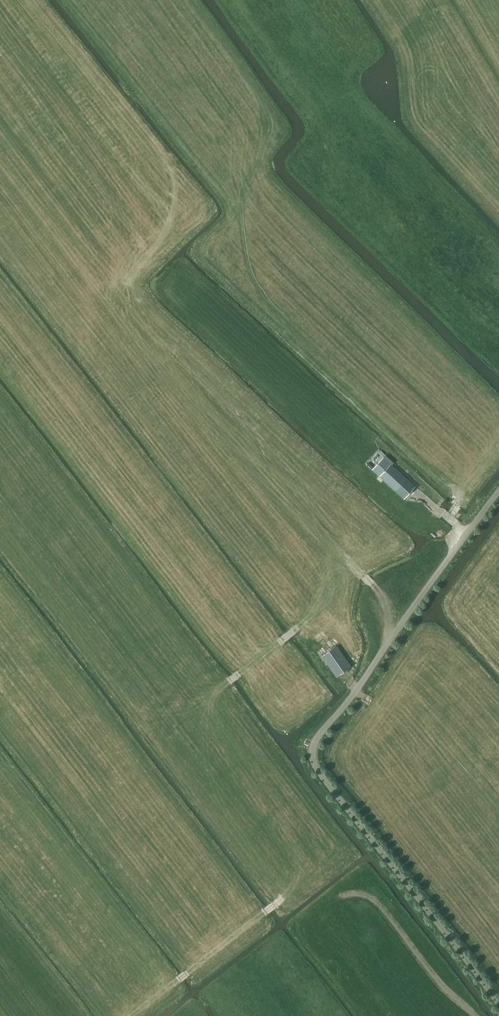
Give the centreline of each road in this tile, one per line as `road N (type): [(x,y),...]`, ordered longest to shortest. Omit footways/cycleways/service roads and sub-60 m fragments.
road 1 (track): [(368,1015),(0,534)]
road 2 (track): [(198,967),(0,712)]
road 3 (track): [(159,740),(301,628)]

